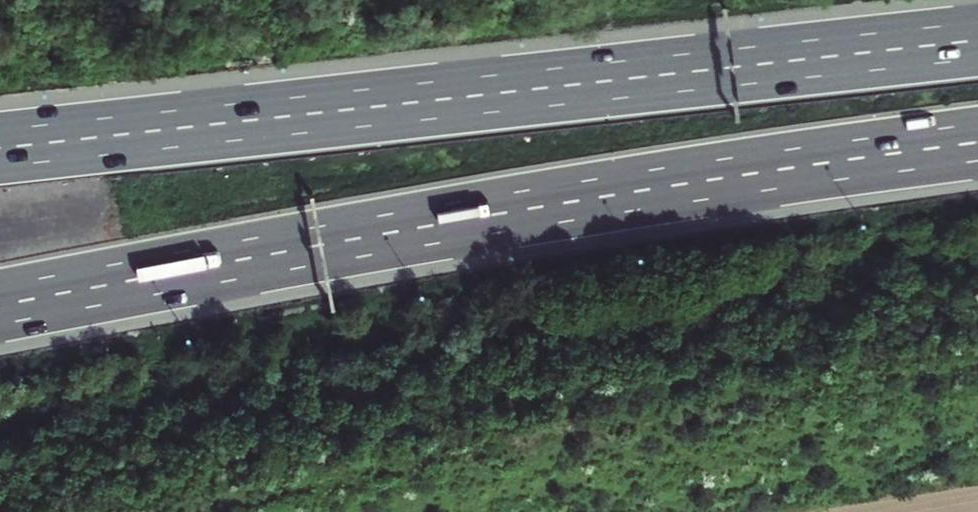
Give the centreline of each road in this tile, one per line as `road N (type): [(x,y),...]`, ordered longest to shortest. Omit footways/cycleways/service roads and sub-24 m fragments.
road 1 (motorway): [(0,304),(761,172),(977,144)]
road 2 (motorway): [(977,40),(0,149)]

